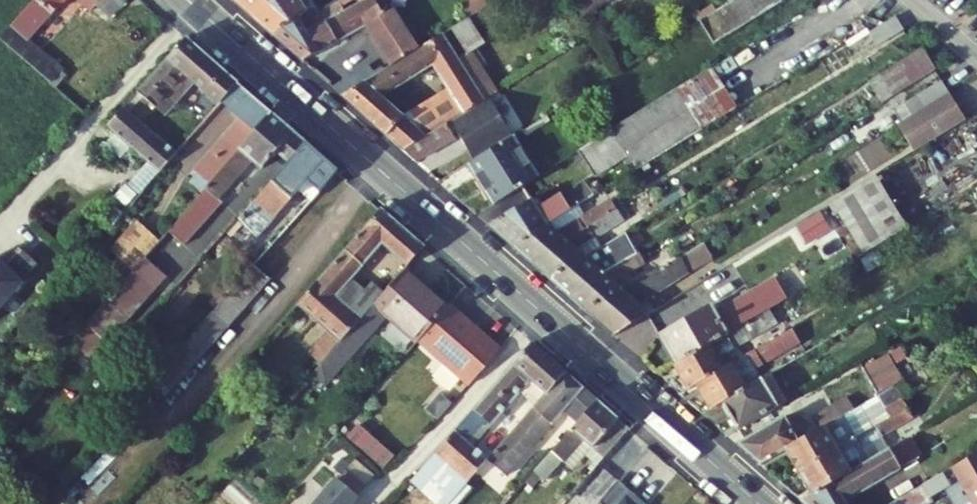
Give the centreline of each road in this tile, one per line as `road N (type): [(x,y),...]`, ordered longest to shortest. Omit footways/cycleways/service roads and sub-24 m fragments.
road 1 (secondary): [(758,503),(199,10)]

